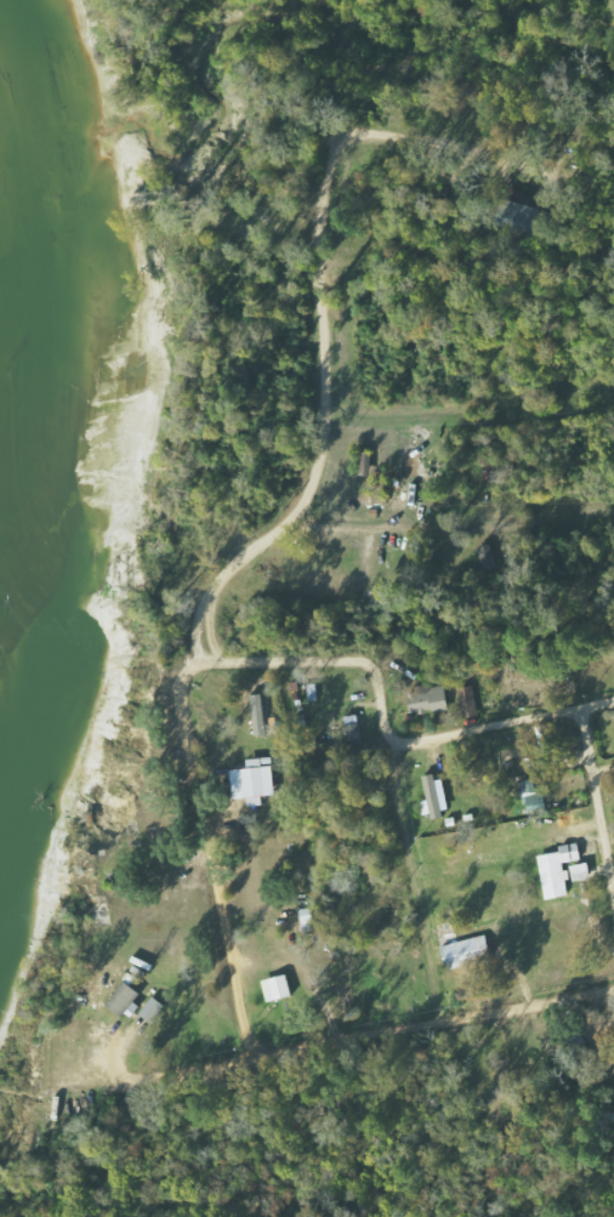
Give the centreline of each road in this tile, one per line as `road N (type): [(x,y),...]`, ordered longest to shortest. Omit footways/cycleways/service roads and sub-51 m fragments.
road 1 (residential): [(290,1017),(260,860),(237,553),(332,403),(339,149),(351,120),(613,137)]
road 2 (residential): [(86,1088),(290,1017),(470,1005),(613,964)]
road 3 (residential): [(613,697),(439,716),(380,619),(243,631)]
road 4 (residential): [(285,476),(579,462)]
road 5 (residential): [(470,1005),(439,716)]
road 6 (residential): [(334,345),(613,325)]
road 7 (residential): [(188,1053),(186,962),(125,932),(80,943)]
road 8 (residential): [(80,943),(86,1088)]
road 9 (residential): [(86,1216),(86,1088)]

